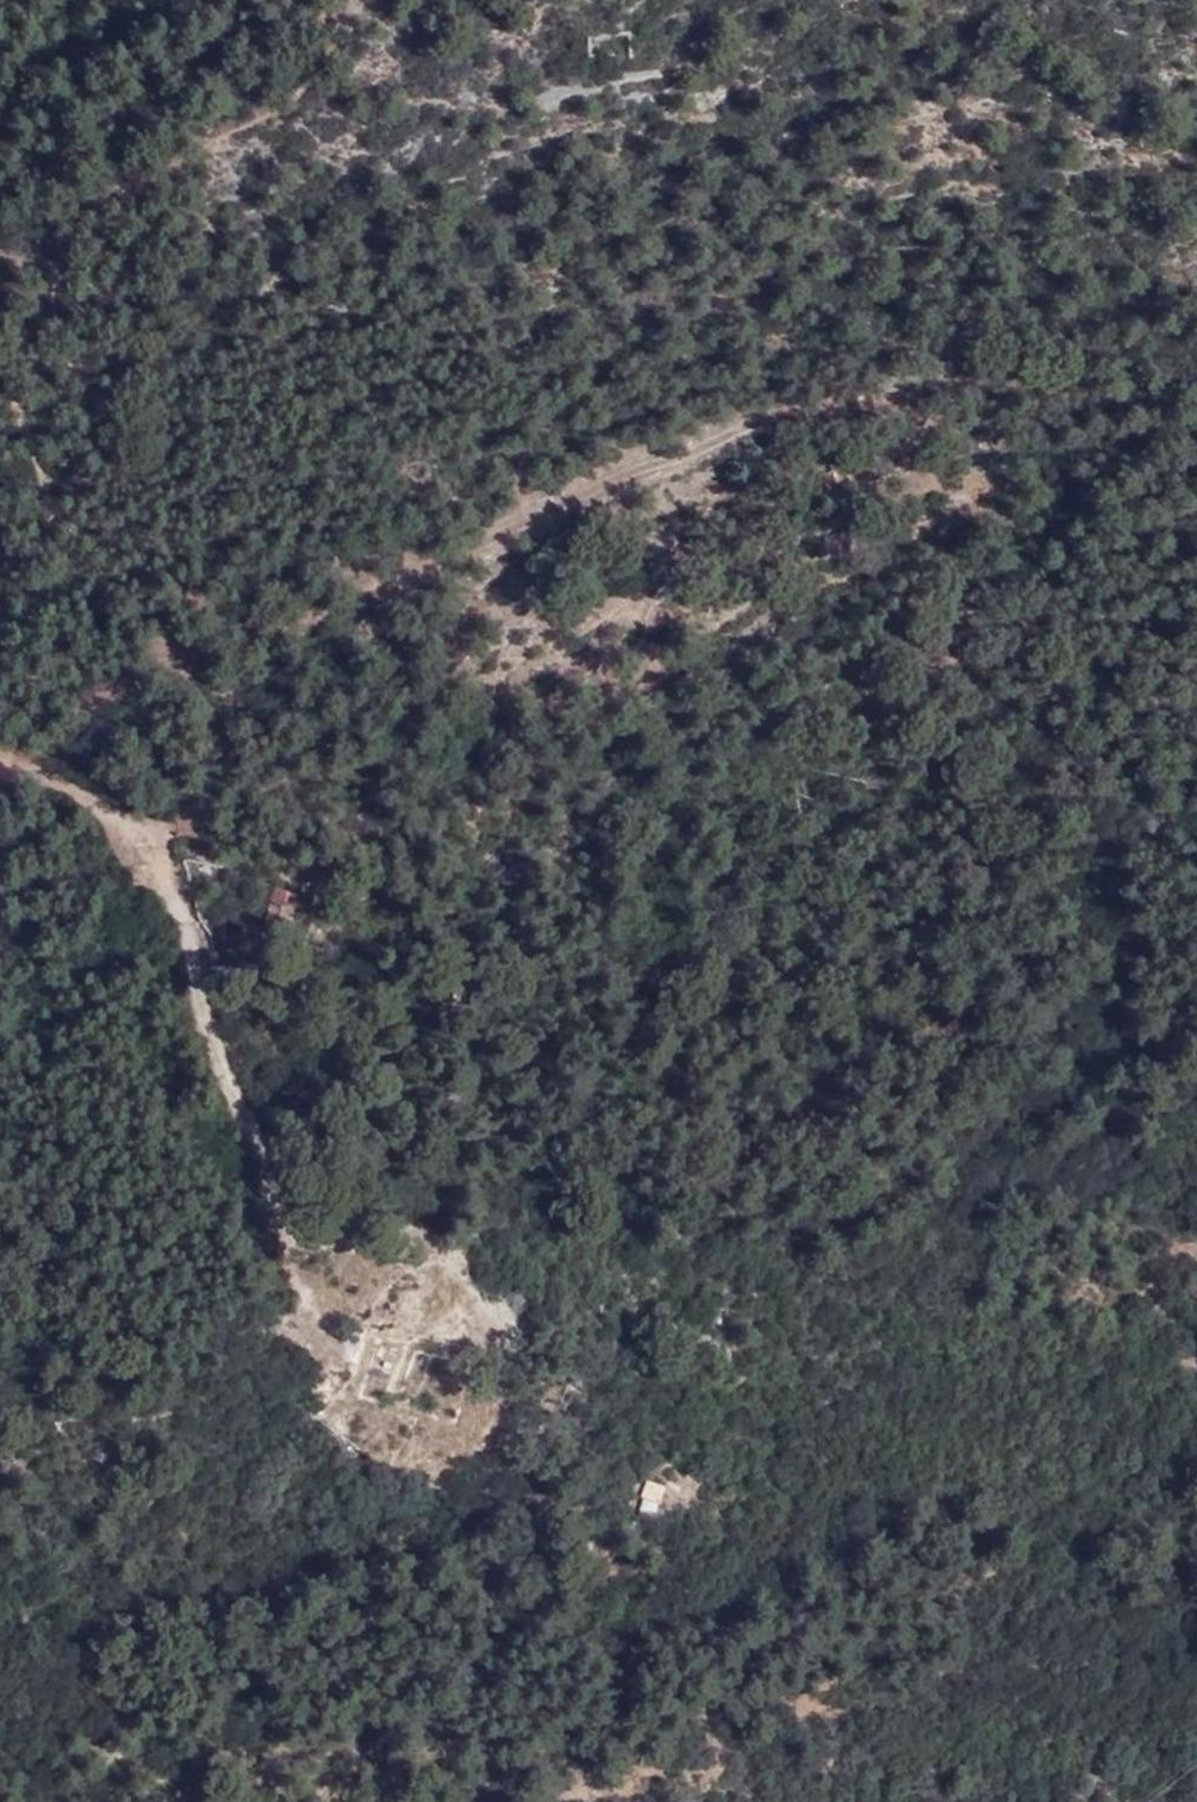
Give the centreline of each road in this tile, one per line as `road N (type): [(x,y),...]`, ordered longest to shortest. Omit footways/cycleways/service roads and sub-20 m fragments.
road 1 (track): [(18,769),(196,675),(733,442)]
road 2 (track): [(0,760),(173,833),(199,991),(336,1351)]

